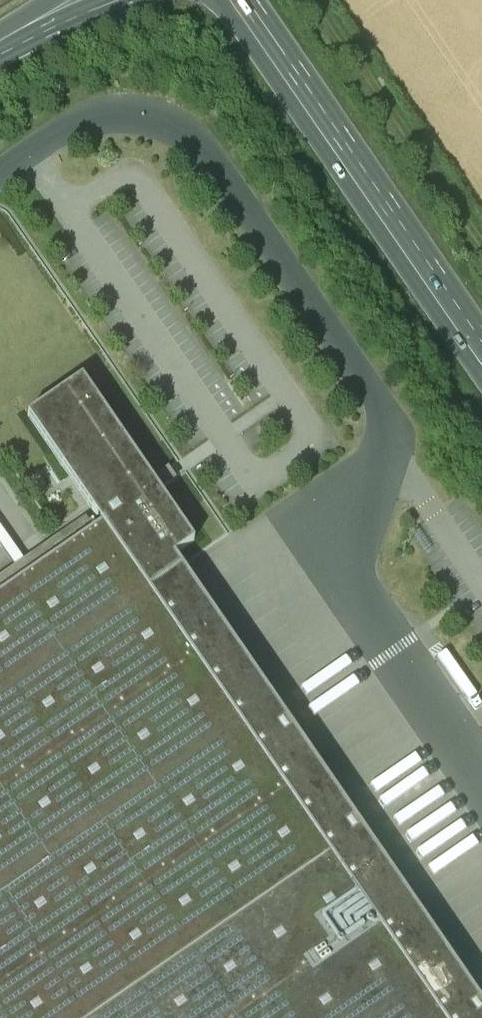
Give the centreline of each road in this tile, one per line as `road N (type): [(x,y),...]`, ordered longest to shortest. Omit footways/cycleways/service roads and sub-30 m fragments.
road 1 (primary): [(481,367),(235,0)]
road 2 (track): [(481,261),(302,0)]

